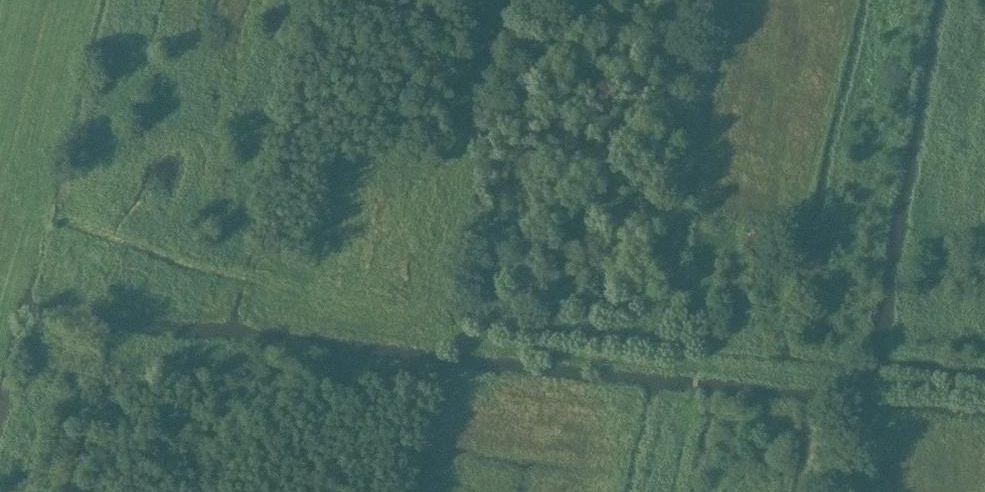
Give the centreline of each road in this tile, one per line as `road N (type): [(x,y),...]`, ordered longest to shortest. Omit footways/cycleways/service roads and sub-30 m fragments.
road 1 (track): [(429,304),(588,320),(643,318),(706,0)]

